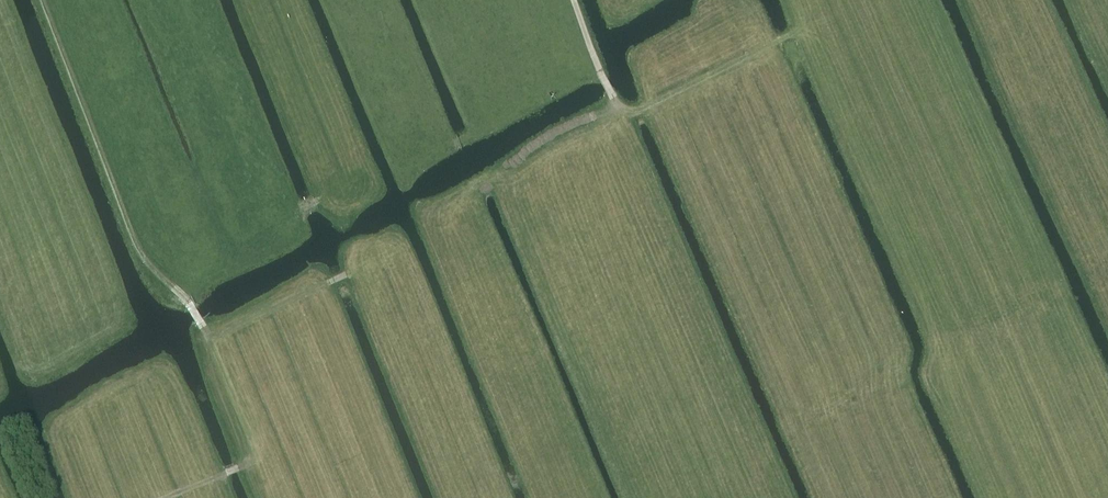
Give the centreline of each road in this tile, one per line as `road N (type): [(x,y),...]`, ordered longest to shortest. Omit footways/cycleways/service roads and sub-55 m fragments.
road 1 (track): [(162,497),(237,467),(251,452),(207,338),(363,273)]
road 2 (track): [(207,338),(143,256),(41,0)]
road 3 (track): [(614,98),(624,109),(644,107),(803,28)]

